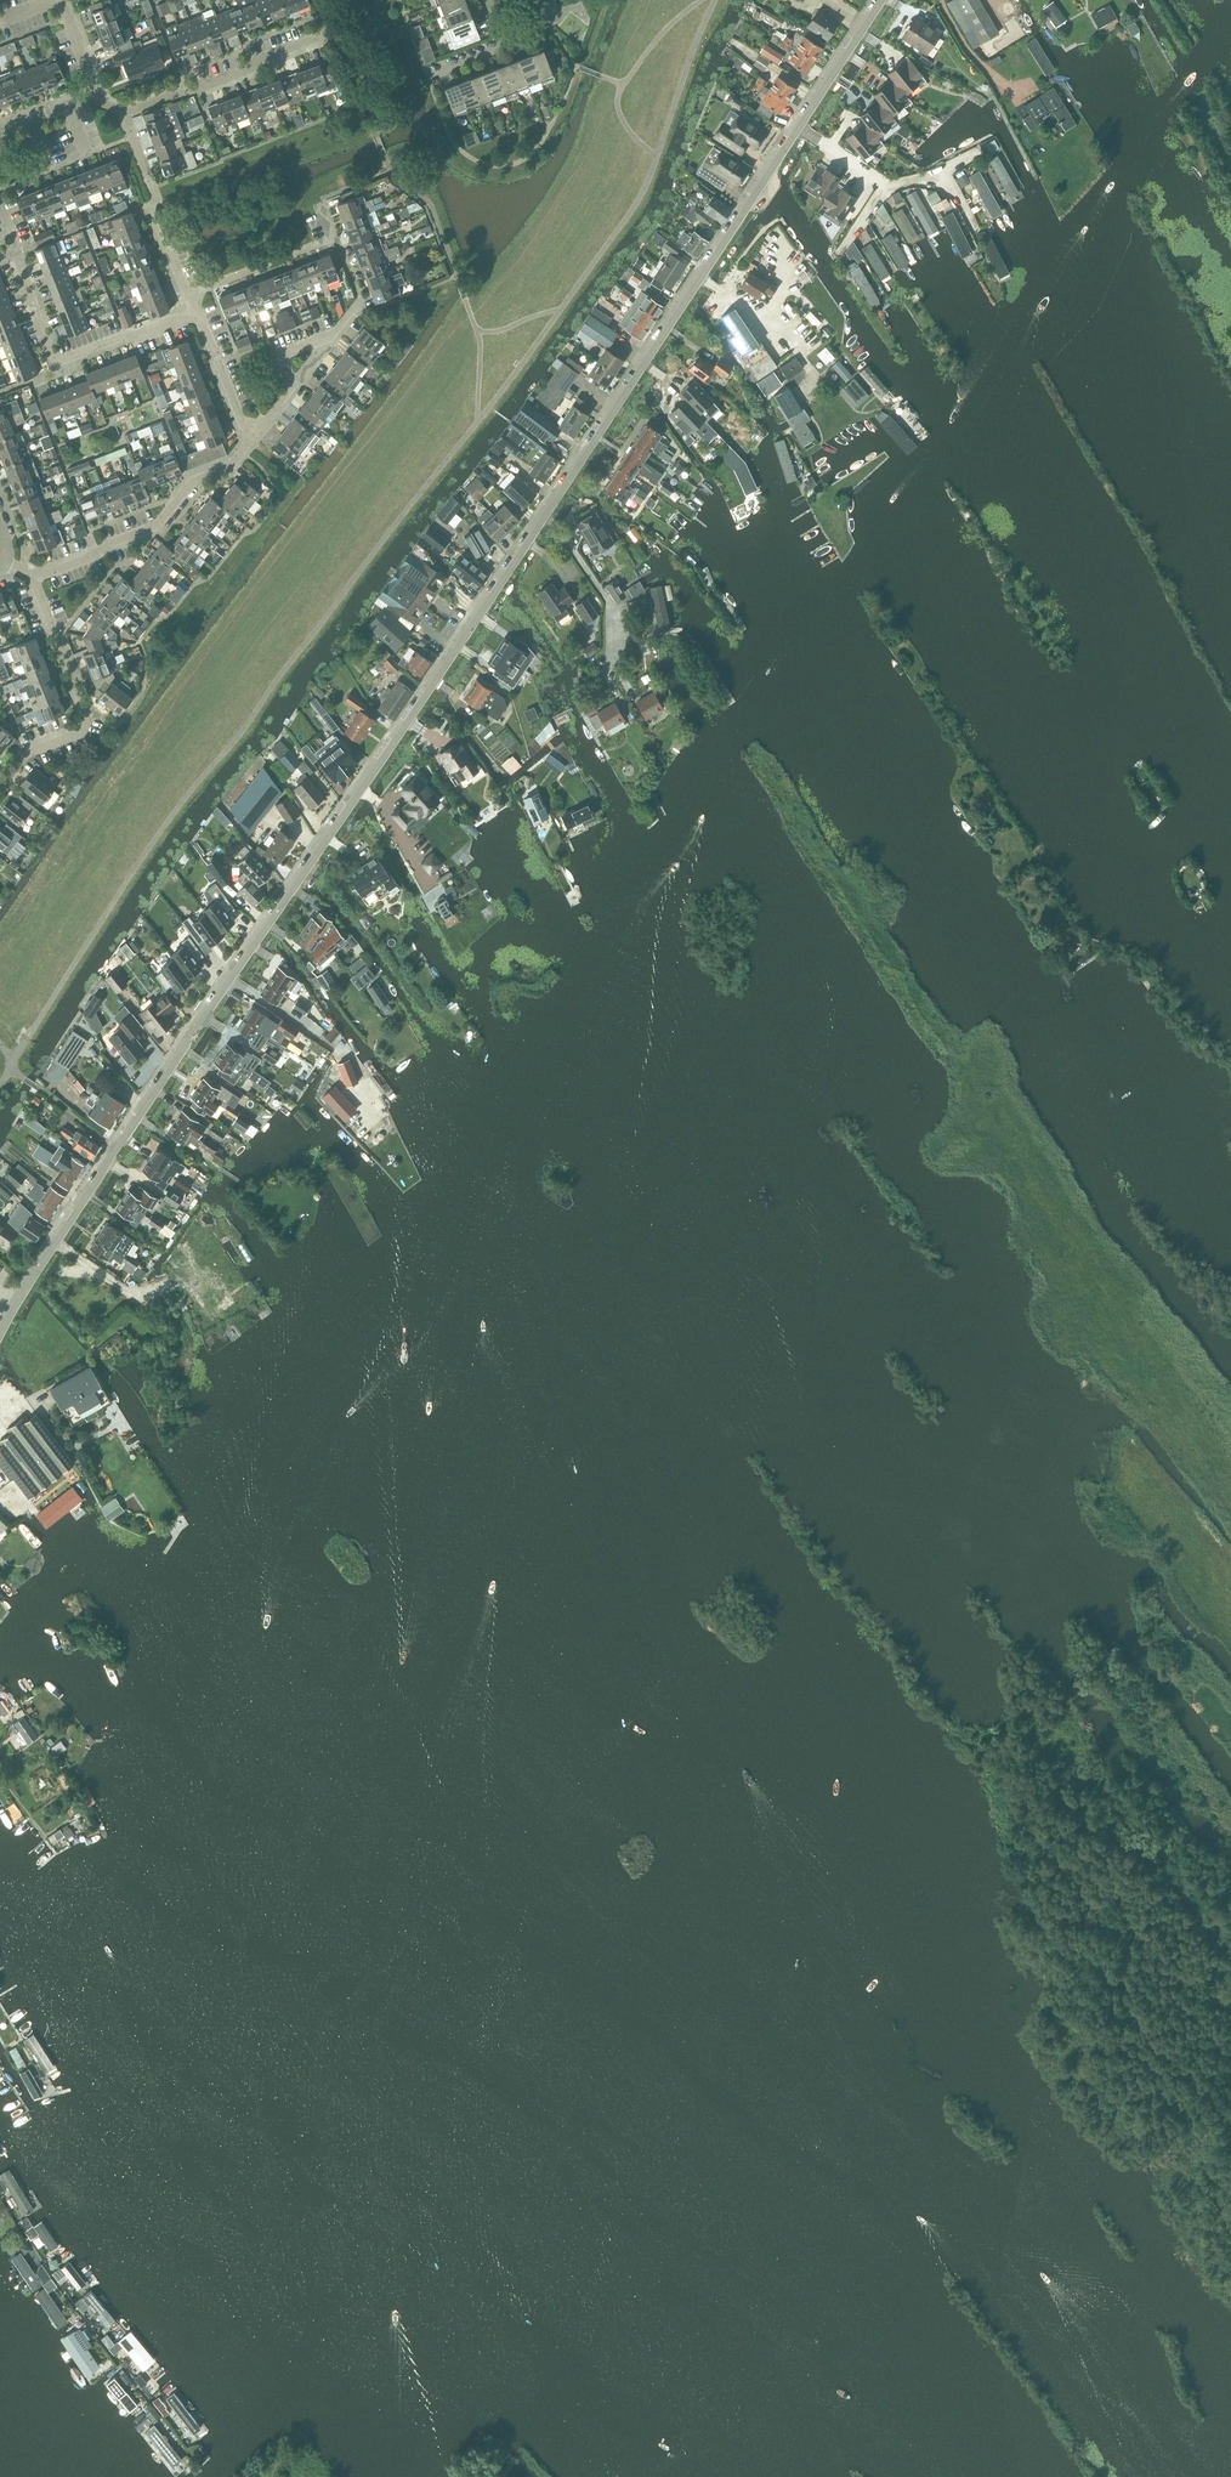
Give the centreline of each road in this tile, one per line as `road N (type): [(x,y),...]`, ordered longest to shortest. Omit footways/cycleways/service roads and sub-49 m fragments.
road 1 (residential): [(0,1326),(493,596),(881,0)]
road 2 (residential): [(197,313),(58,368),(0,213)]
road 3 (residential): [(0,784),(24,753),(86,723),(33,577)]
road 4 (residential): [(33,577),(158,526),(193,478),(229,465),(249,446)]
road 5 (residential): [(124,114),(334,35)]
road 6 (residential): [(124,114),(185,297)]
road 7 (residential): [(185,297),(334,240)]
road 8 (residential): [(197,313),(249,446)]

